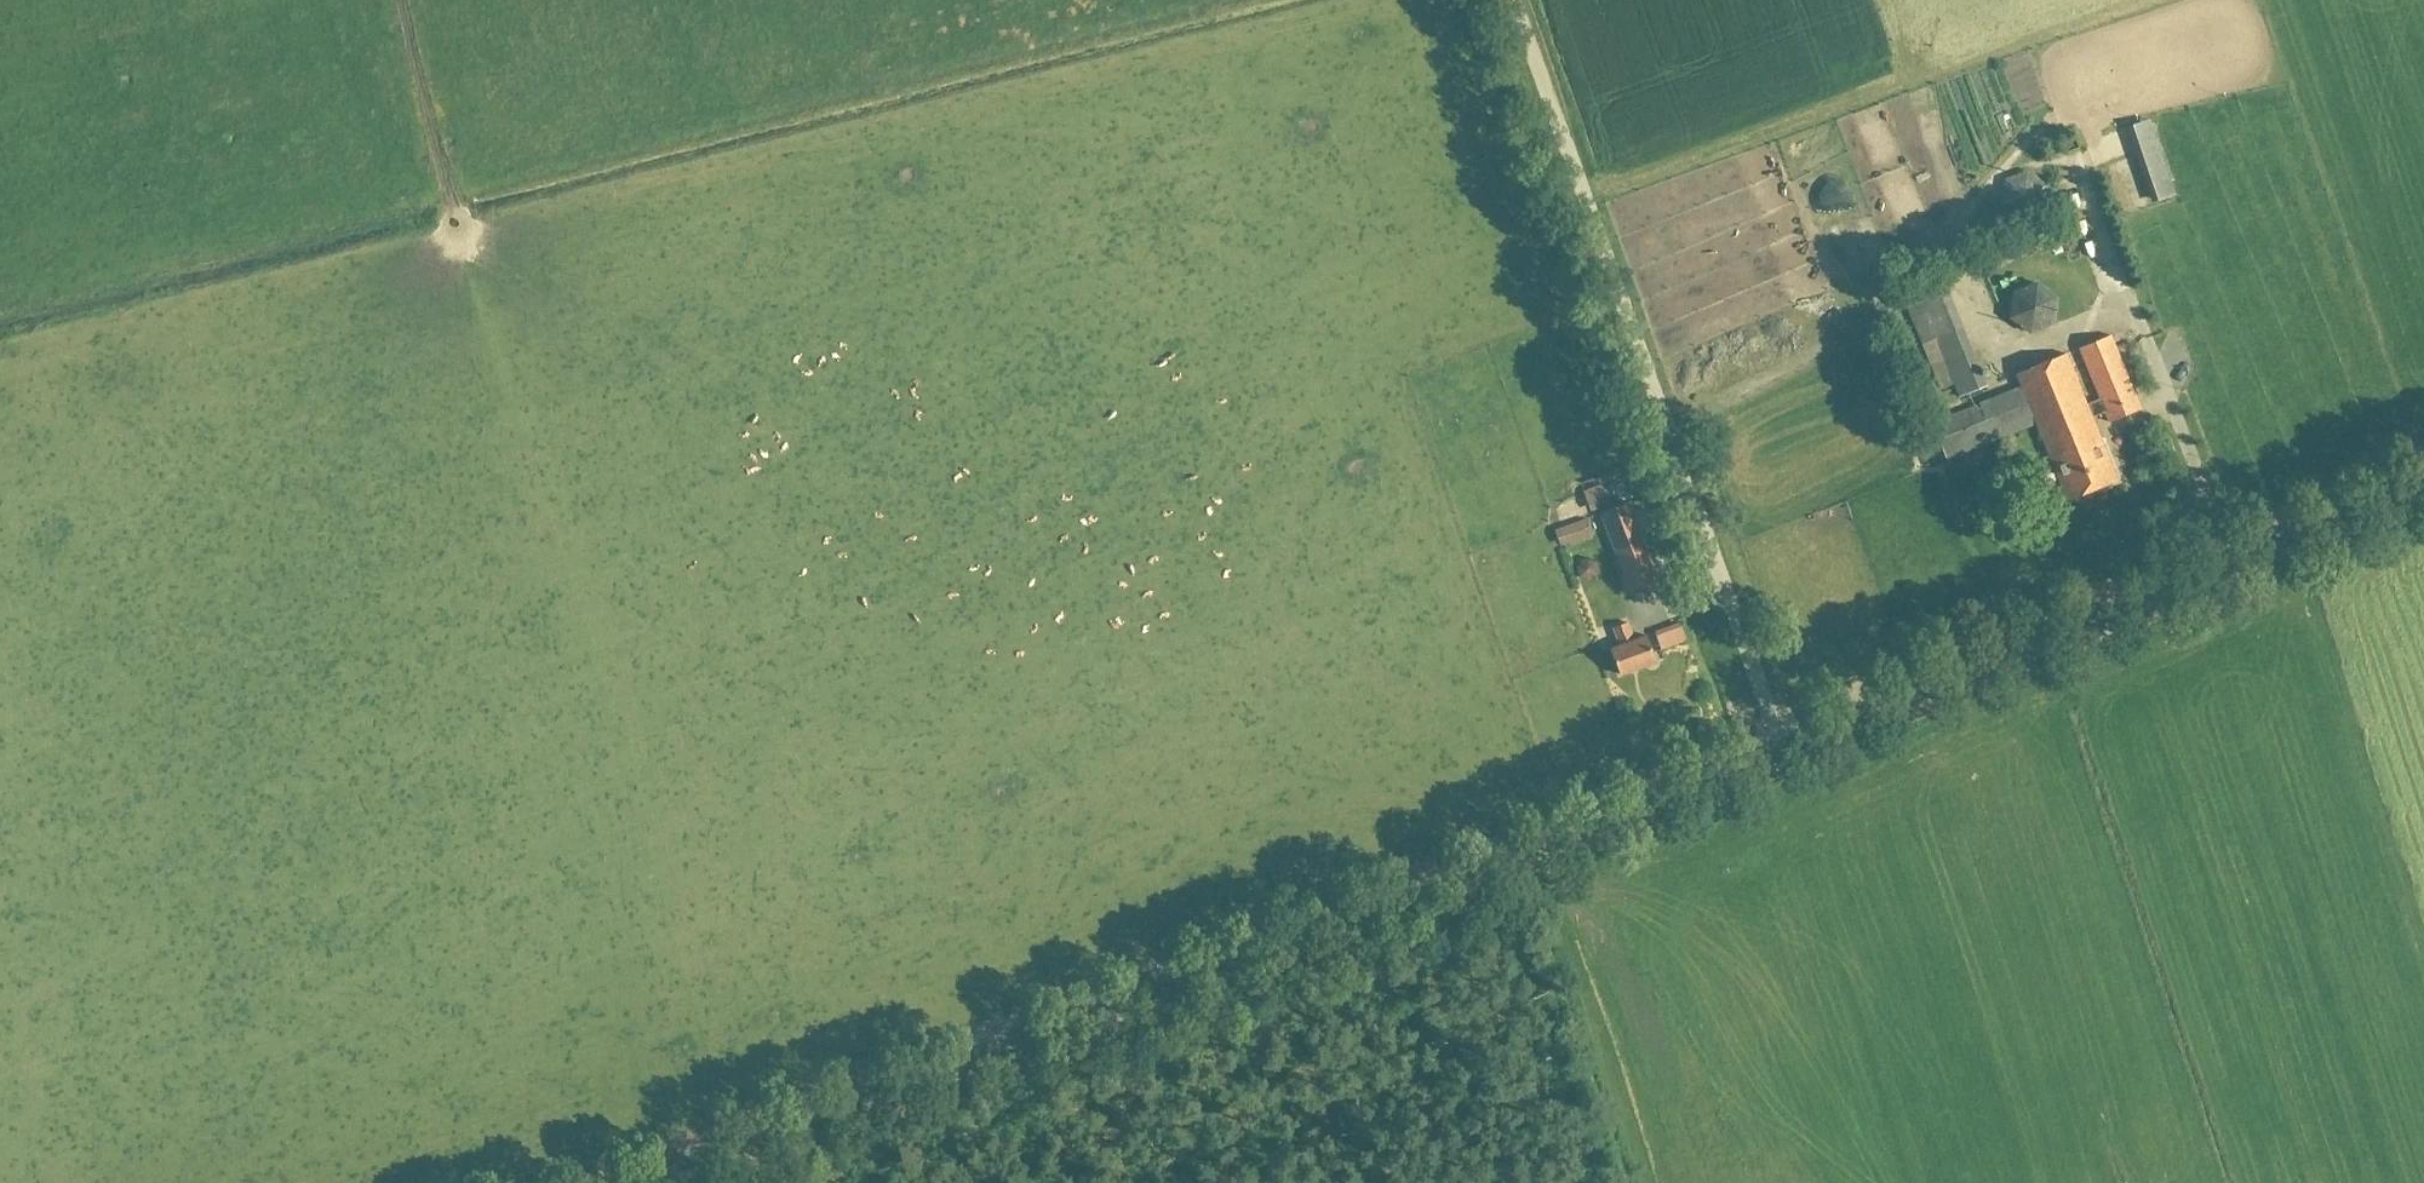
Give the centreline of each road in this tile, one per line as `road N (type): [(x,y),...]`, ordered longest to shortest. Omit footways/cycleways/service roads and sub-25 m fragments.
road 1 (unclassified): [(679,1182),(1783,748)]
road 2 (unclassified): [(1783,748),(1519,0)]
road 3 (unclassified): [(1783,748),(2423,486)]

